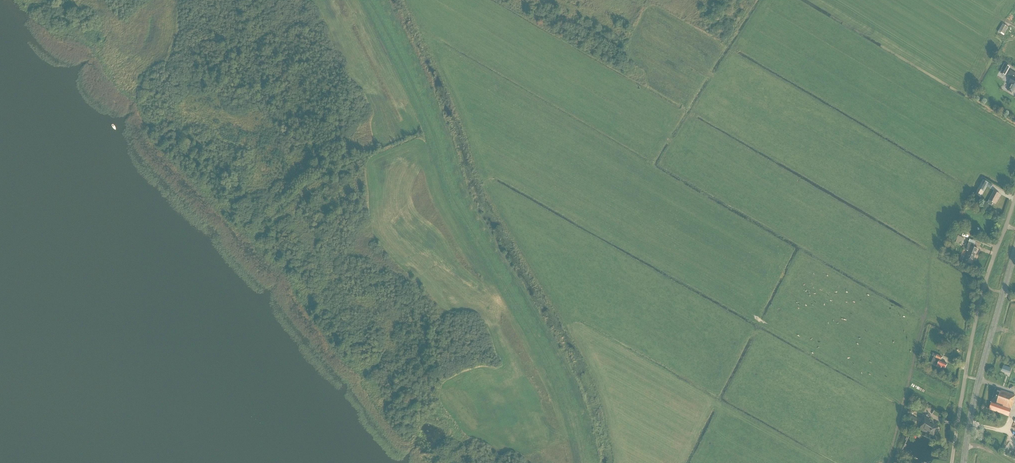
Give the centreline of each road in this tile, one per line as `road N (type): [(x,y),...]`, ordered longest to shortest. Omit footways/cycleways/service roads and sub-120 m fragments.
road 1 (unclassified): [(951,462),(977,310),(1014,196)]
road 2 (secondary): [(964,462),(1014,252)]

